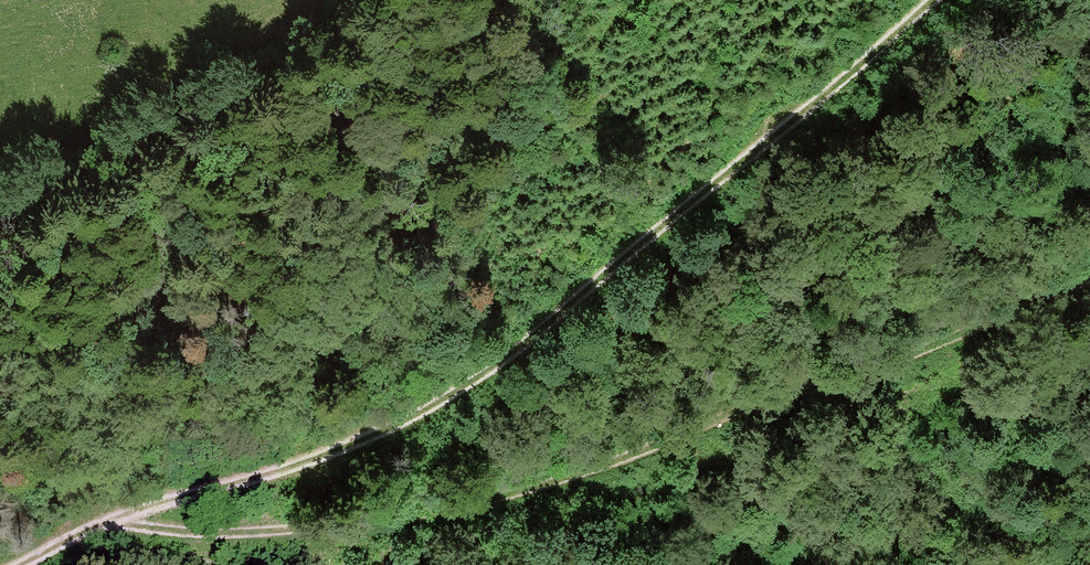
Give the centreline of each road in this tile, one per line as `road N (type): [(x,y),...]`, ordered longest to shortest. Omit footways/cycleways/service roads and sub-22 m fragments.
road 1 (track): [(36,564),(164,506),(388,442),(519,365),(953,0)]
road 2 (track): [(120,526),(199,534),(320,529),(436,516),(551,489),(891,365),(1089,281)]

